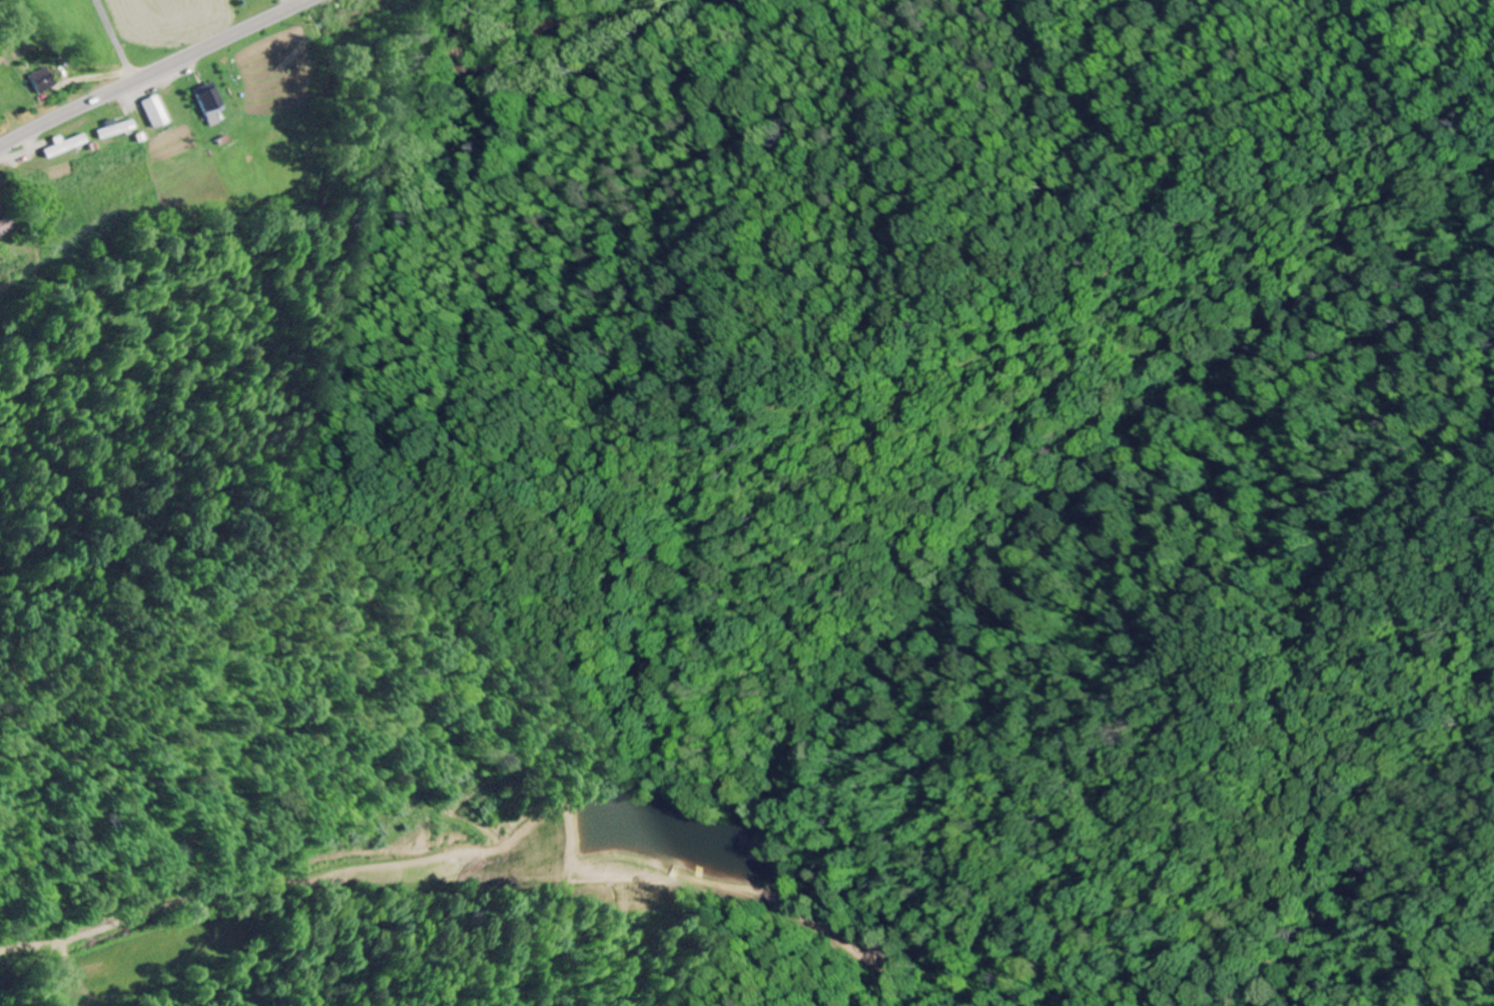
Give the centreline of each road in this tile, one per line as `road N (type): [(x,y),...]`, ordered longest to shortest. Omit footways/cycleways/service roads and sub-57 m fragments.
road 1 (secondary): [(0,148),(309,0)]

